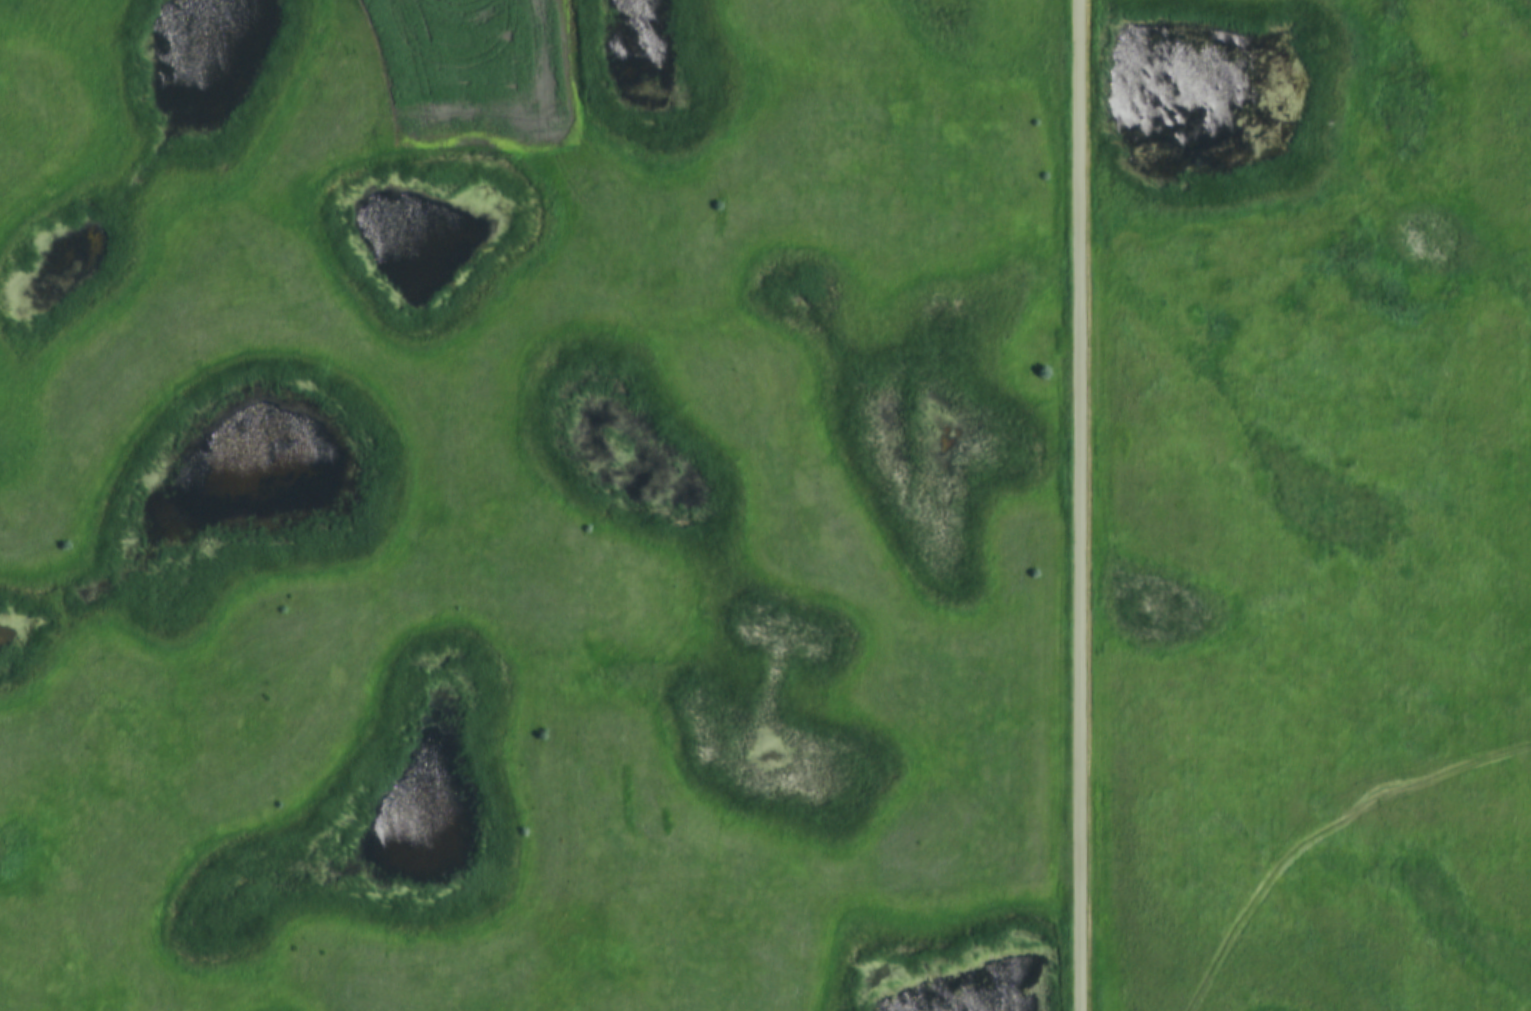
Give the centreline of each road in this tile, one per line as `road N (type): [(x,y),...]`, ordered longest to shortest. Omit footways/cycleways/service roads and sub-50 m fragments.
road 1 (residential): [(1083,1010),(1084,0)]

